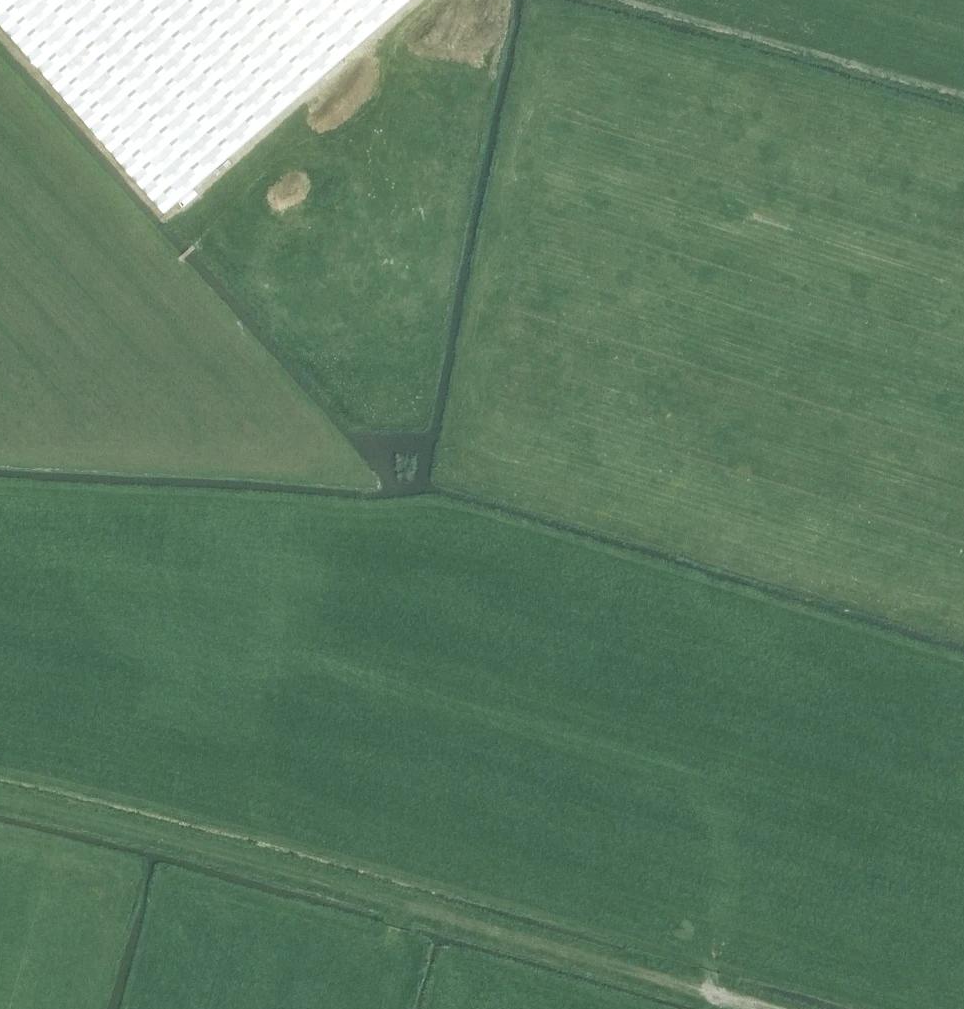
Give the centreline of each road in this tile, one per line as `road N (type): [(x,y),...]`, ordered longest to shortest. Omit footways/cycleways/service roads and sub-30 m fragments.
road 1 (track): [(763,1008),(255,863),(0,800)]

